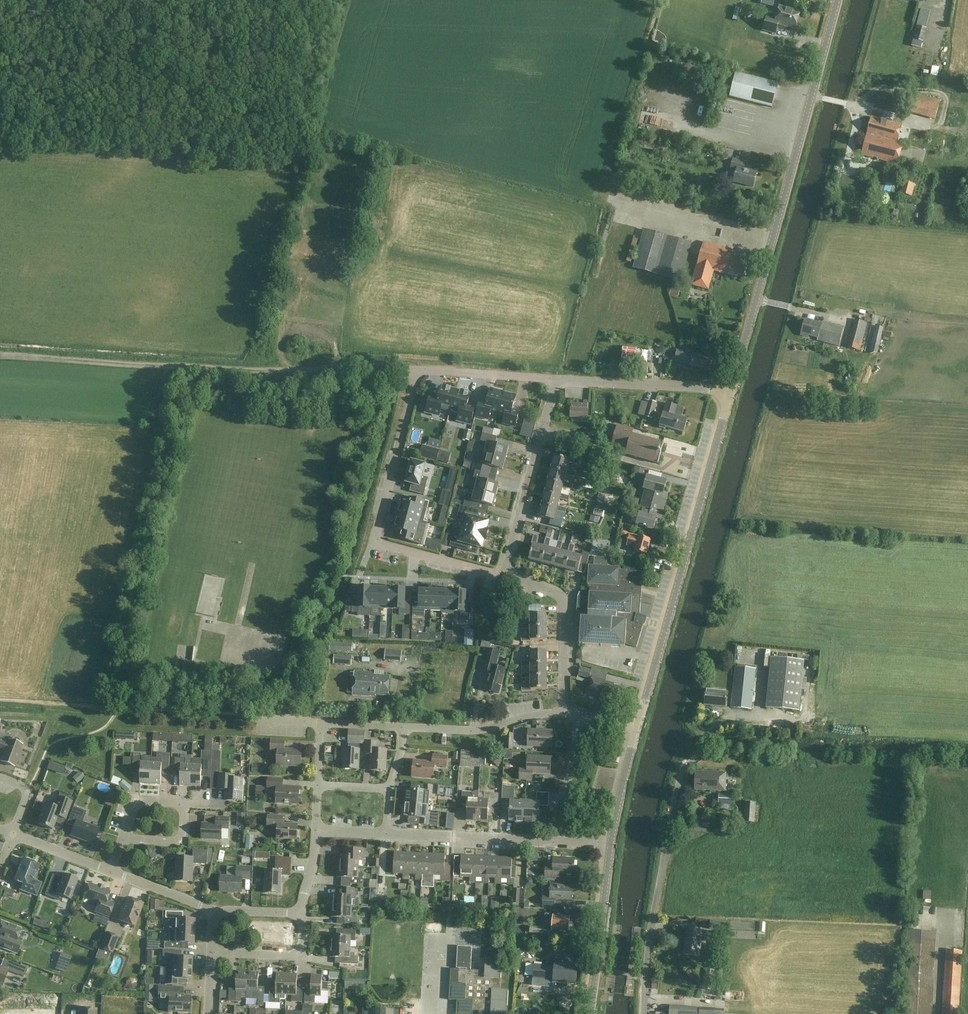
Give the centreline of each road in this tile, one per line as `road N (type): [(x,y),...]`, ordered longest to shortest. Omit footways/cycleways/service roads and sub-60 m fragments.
road 1 (tertiary): [(639,721),(729,394)]
road 2 (track): [(0,355),(257,370),(321,367)]
road 3 (residential): [(505,576),(374,543),(419,370)]
road 4 (tertiary): [(729,394),(811,95)]
road 5 (residential): [(644,1013),(678,789),(701,752)]
road 6 (residential): [(505,576),(556,380)]
road 7 (residential): [(564,714),(563,603),(505,576)]
road 8 (residential): [(729,394),(556,380)]
road 9 (tertiary): [(590,1013),(611,846)]
road 10 (residential): [(554,842),(387,834)]
road 11 (residential): [(403,727),(475,731),(564,714)]
road 12 (residential): [(318,786),(321,723),(403,727)]
road 13 (residential): [(556,380),(419,370)]
road 14 (residential): [(211,953),(301,957),(302,913)]
road 15 (residential): [(554,842),(578,716)]
road 16 (tertiary): [(611,846),(639,721)]

